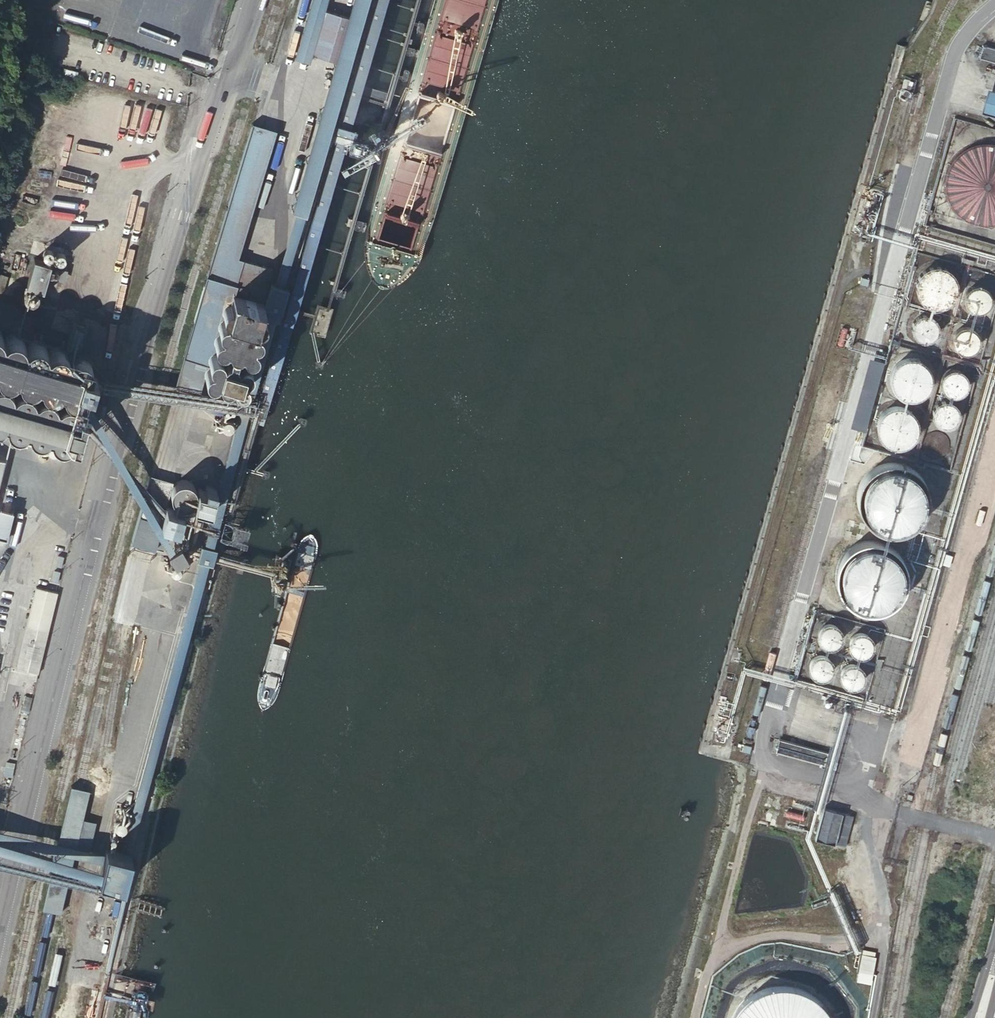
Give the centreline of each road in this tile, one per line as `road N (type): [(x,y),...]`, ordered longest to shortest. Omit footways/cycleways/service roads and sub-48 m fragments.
road 1 (secondary): [(251,0),(143,346),(0,926)]

